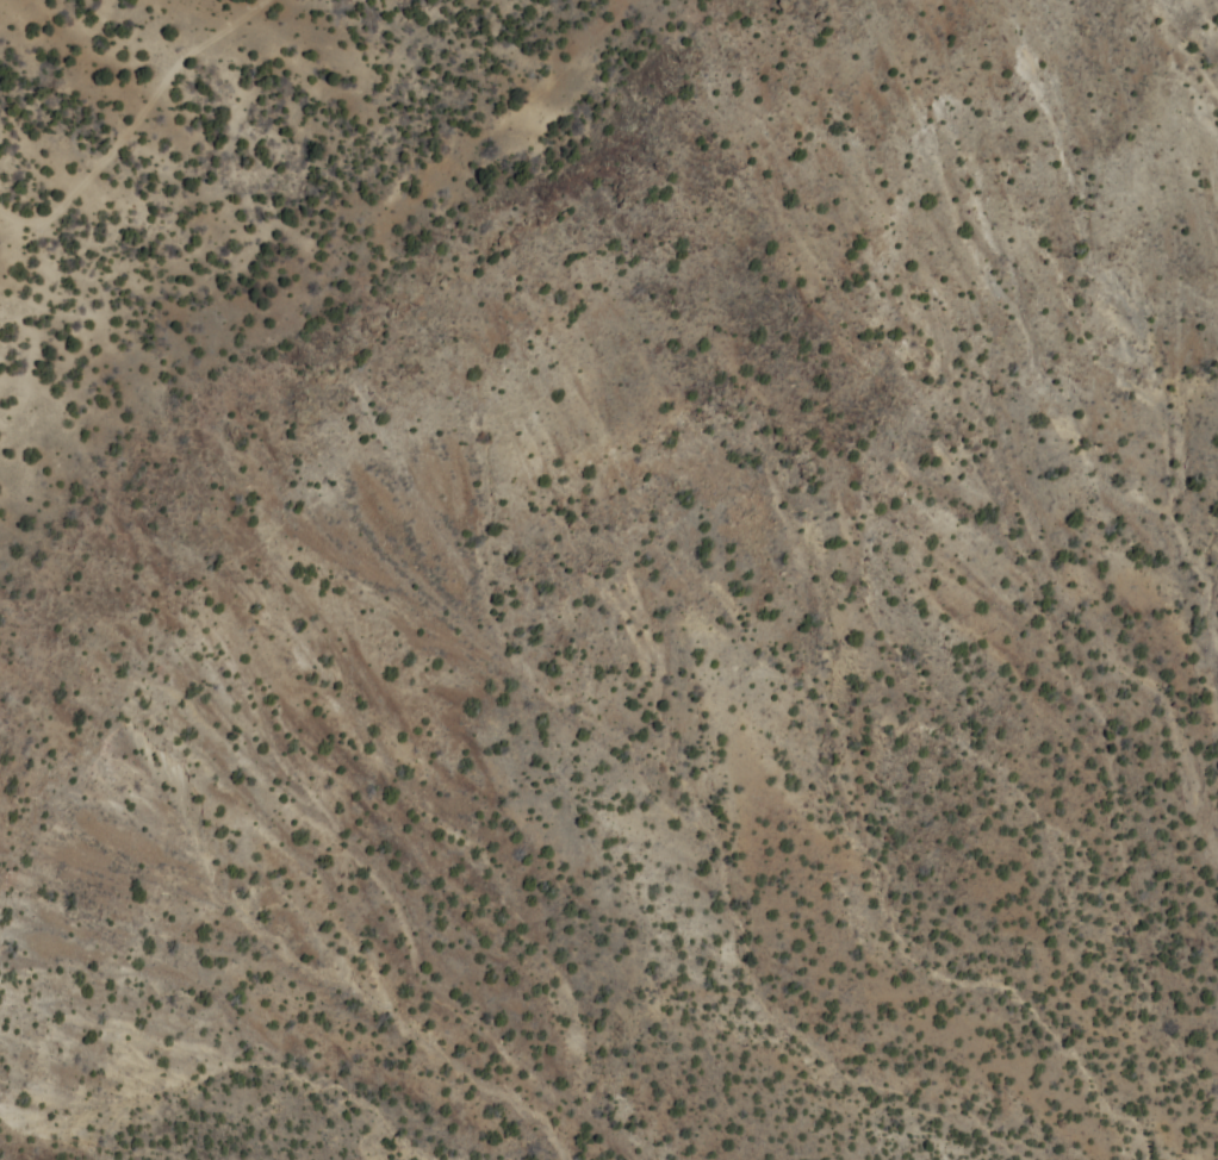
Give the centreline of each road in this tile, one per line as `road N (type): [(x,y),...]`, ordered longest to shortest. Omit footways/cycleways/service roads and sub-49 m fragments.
road 1 (track): [(269,0),(199,52),(45,206),(0,192)]

